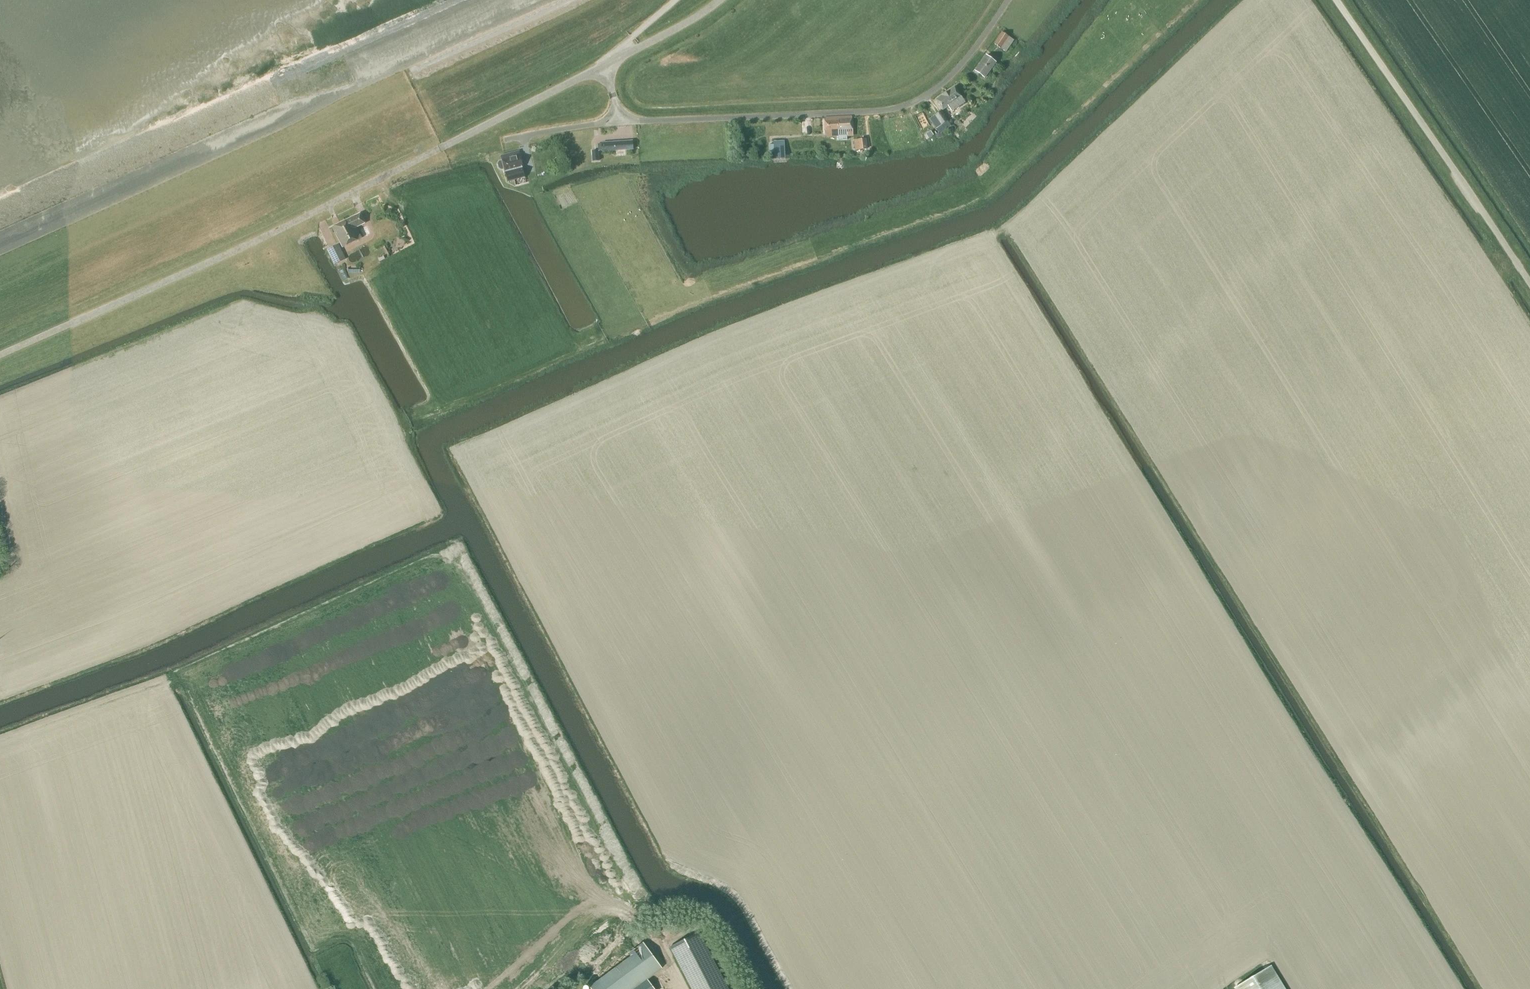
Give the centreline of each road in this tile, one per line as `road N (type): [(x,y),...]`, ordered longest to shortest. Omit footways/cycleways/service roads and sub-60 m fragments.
road 1 (unclassified): [(0,356),(211,262),(606,66)]
road 2 (unclassified): [(620,121),(913,103),(953,74),(1008,0)]
road 3 (unclassified): [(1529,288),(1337,0)]
road 4 (unclassified): [(606,66),(720,0)]

